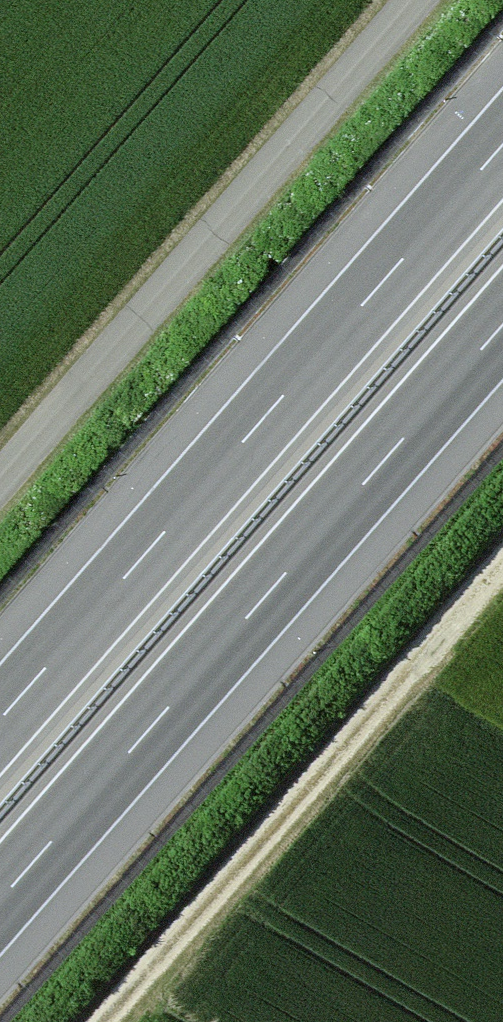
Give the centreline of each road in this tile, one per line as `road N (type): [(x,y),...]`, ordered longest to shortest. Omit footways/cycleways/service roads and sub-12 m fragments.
road 1 (motorway): [(0,901),(502,325)]
road 2 (motorway): [(502,144),(0,720)]
road 3 (track): [(0,481),(416,0)]
road 4 (track): [(102,1021),(502,562)]

